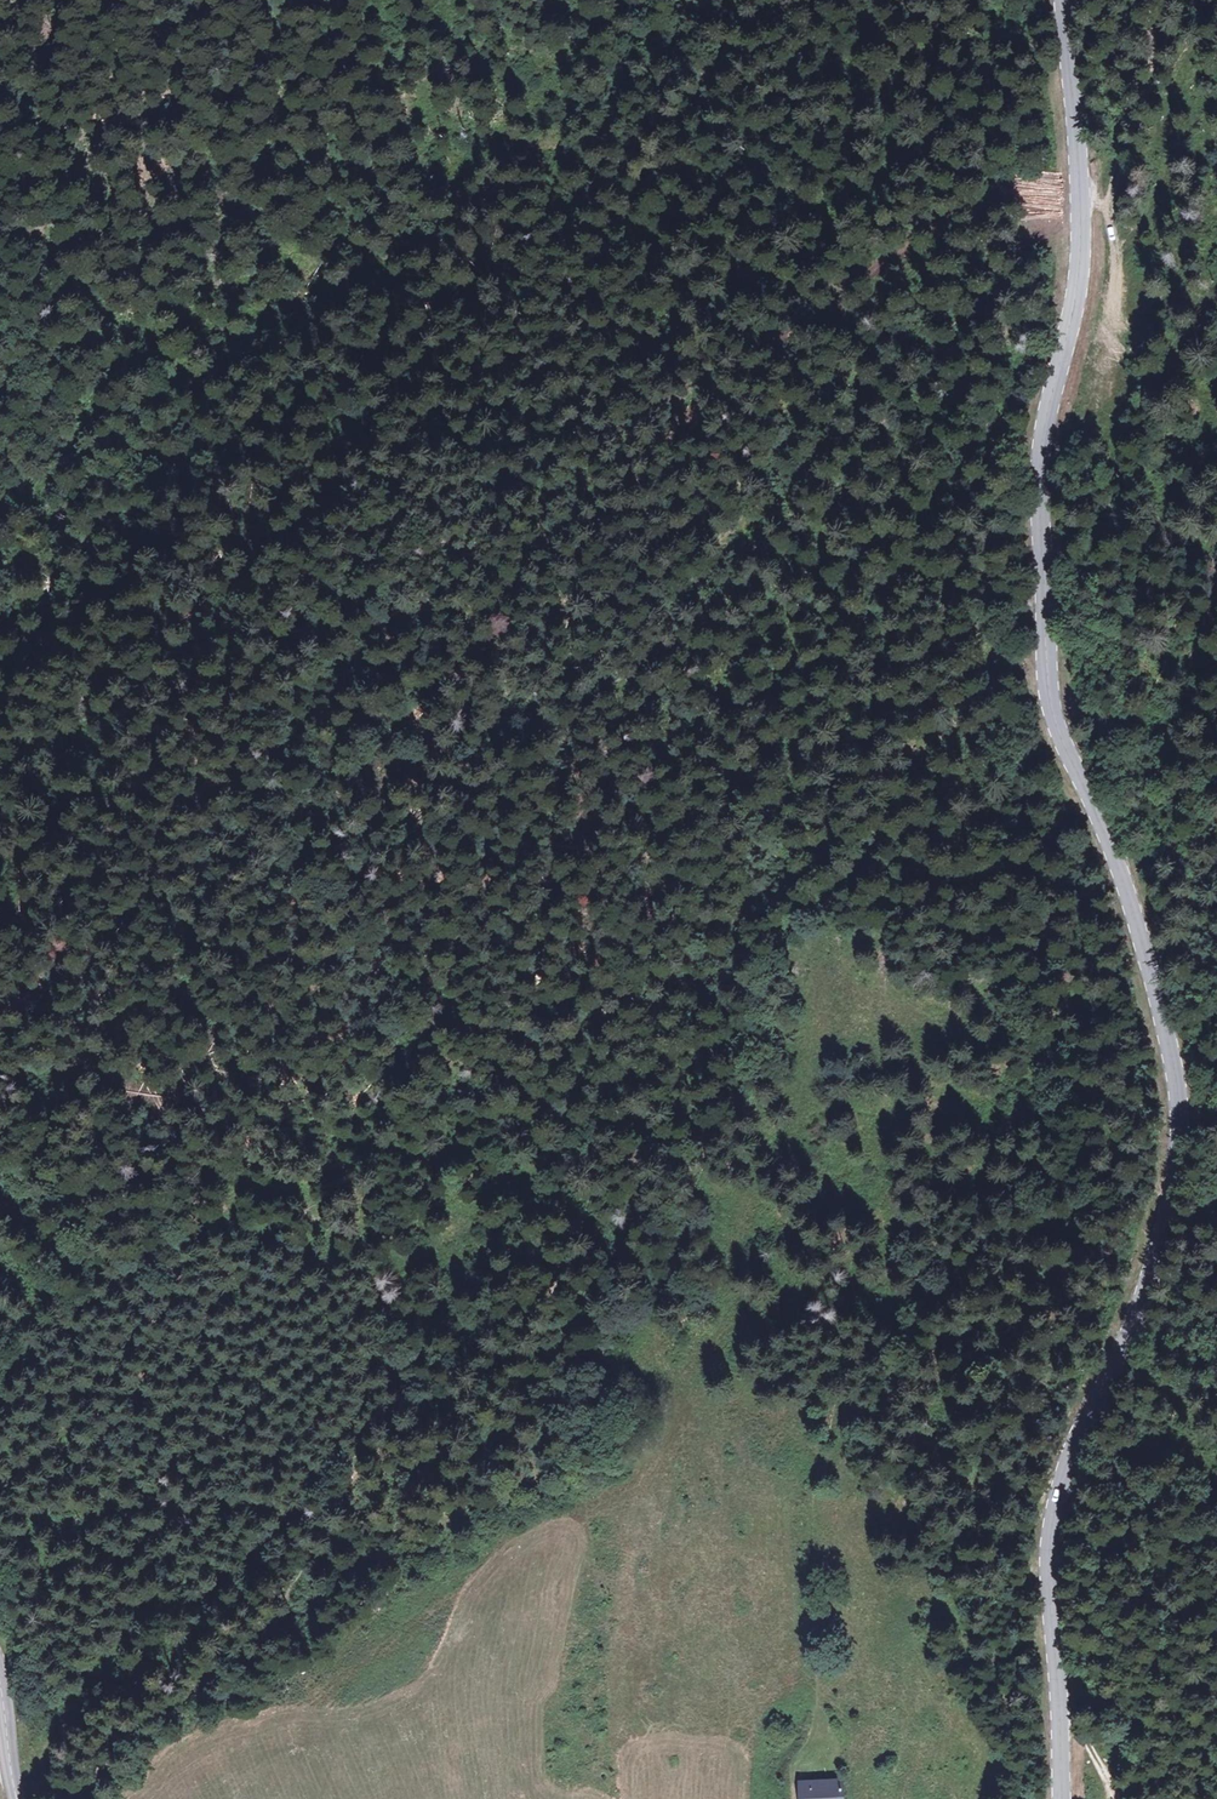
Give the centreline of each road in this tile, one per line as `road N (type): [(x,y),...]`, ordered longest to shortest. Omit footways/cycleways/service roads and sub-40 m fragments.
road 1 (secondary): [(1067,0),(1089,261),(1044,477),(1047,657),(1063,738),(1150,963),(1171,1062),(1178,1157),(1151,1291),(1086,1436),(1058,1527),(1064,1798)]

